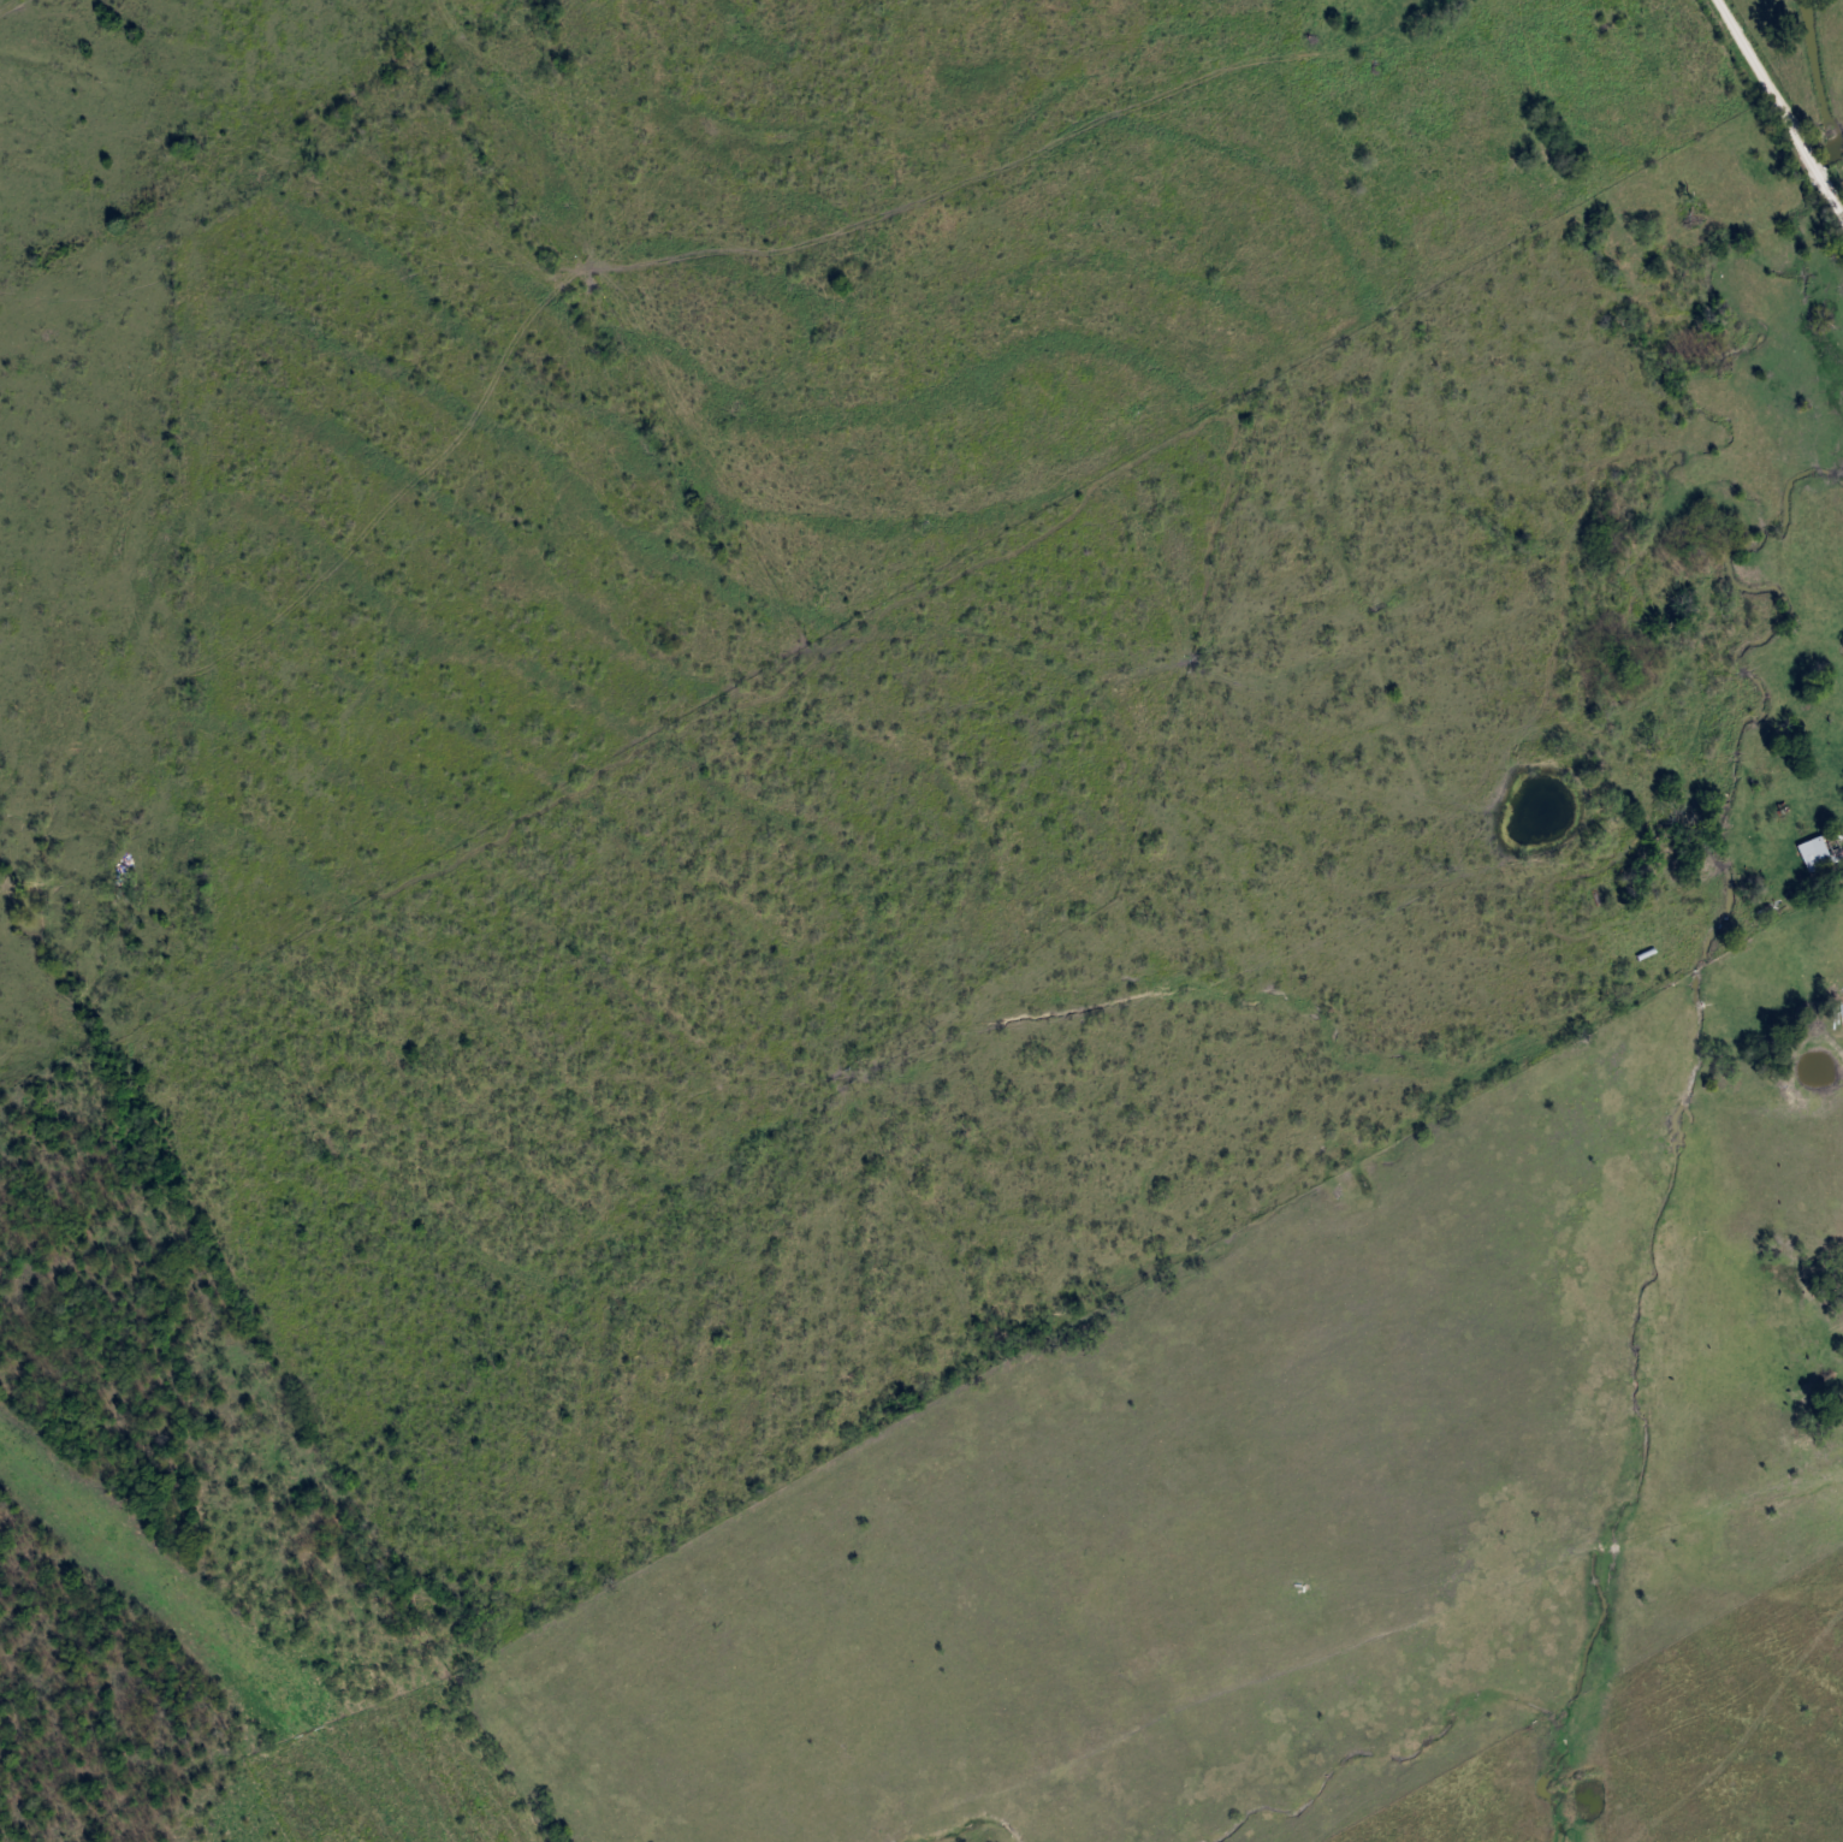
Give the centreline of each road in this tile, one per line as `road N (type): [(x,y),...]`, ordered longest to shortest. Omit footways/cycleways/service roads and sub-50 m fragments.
road 1 (residential): [(1842,226),(1713,0)]

